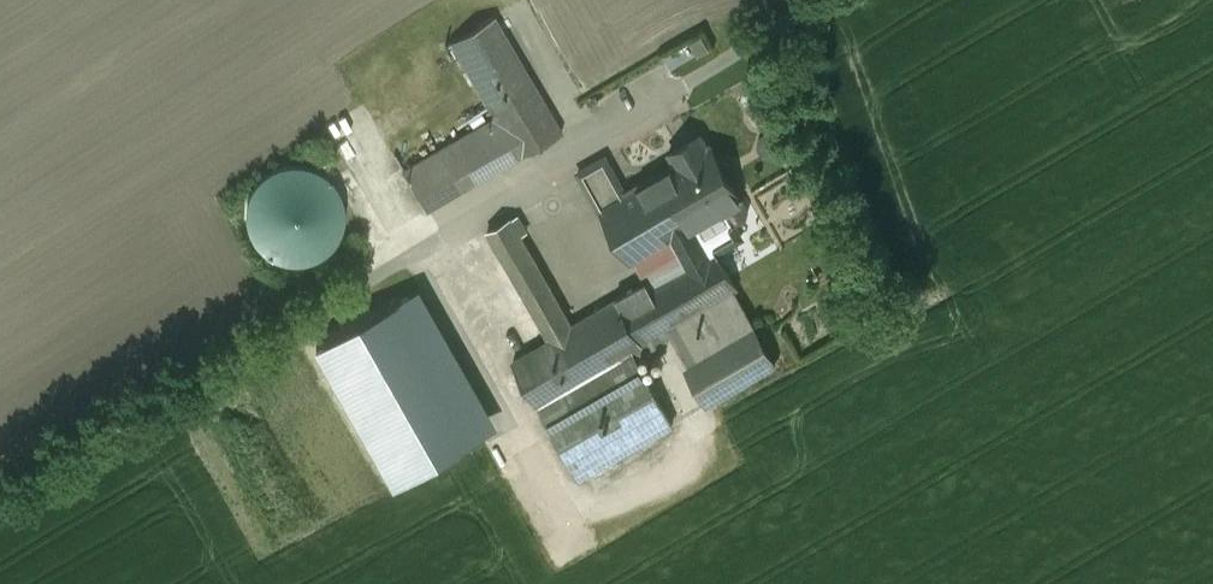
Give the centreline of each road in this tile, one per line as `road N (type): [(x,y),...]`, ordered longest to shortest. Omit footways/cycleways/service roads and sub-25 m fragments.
road 1 (unclassified): [(0,501),(809,0)]

